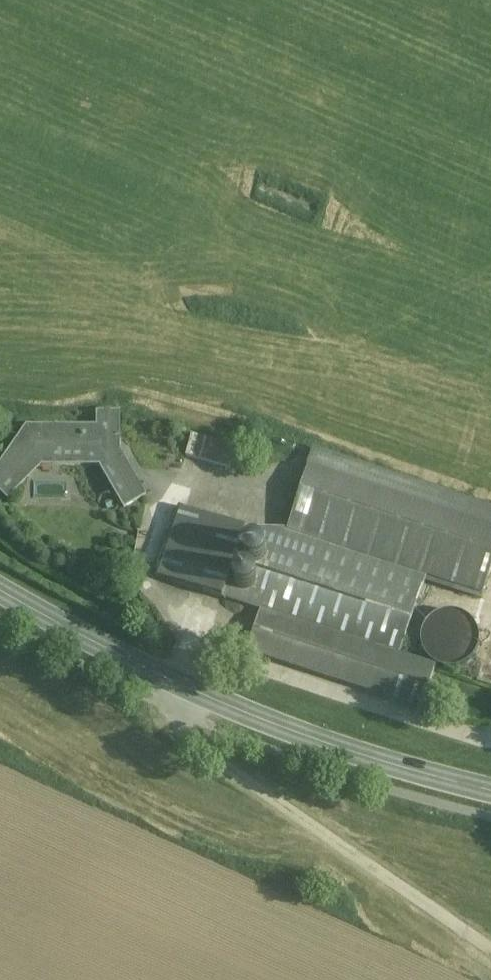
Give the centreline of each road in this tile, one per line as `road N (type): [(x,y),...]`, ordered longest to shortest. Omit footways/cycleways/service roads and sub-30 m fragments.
road 1 (secondary): [(490,796),(336,753),(230,711),(0,590)]
road 2 (track): [(168,679),(176,737),(490,953)]

